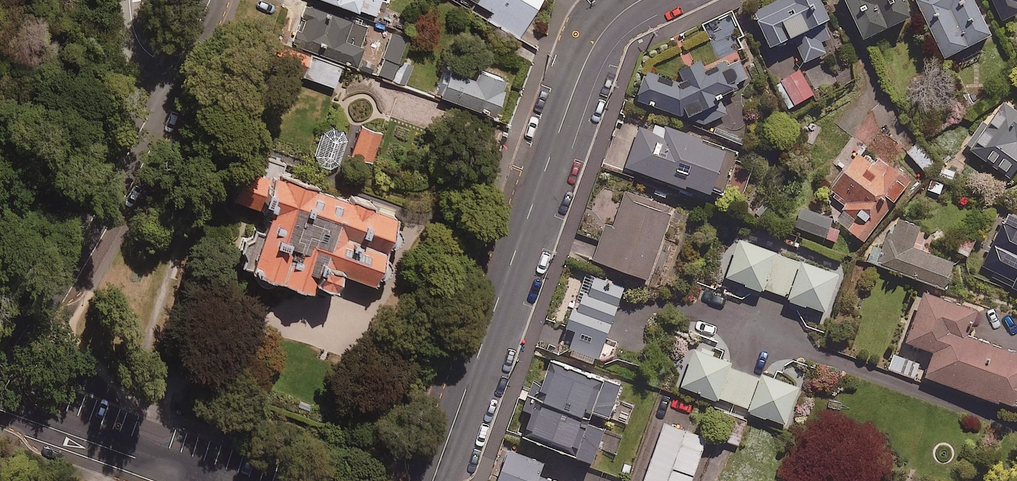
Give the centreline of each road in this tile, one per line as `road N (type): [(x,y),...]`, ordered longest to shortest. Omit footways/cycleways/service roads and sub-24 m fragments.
road 1 (residential): [(434,480),(584,67),(625,9),(644,0)]
road 2 (unclassified): [(0,367),(69,261),(172,69)]
road 3 (residential): [(0,400),(219,480)]

